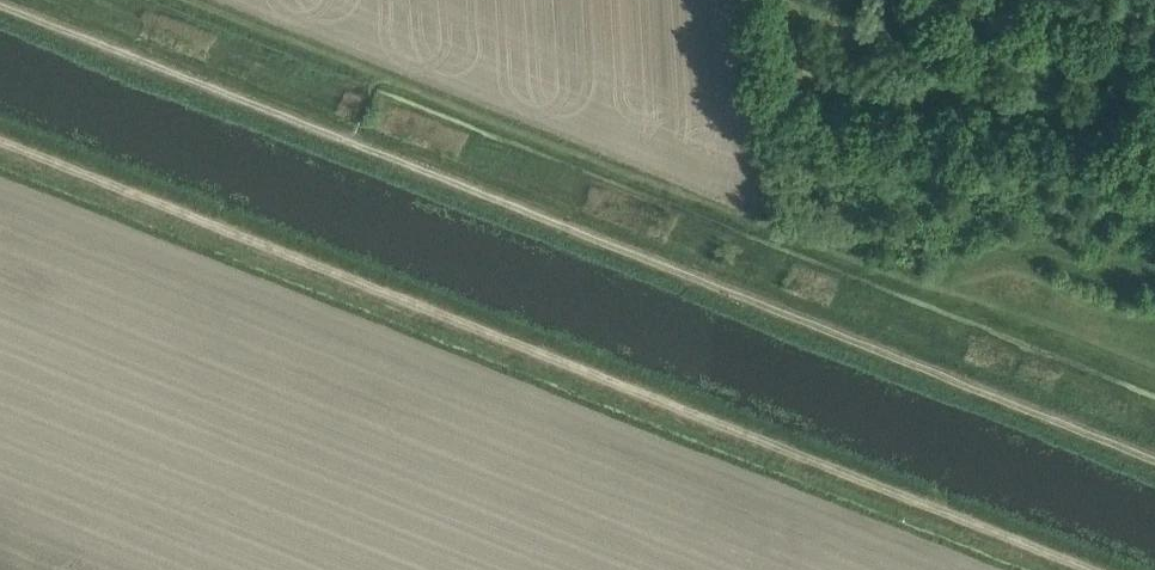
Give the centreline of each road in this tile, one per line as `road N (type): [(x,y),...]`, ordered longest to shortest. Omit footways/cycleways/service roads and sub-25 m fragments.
road 1 (track): [(0,2),(1154,459)]
road 2 (track): [(0,144),(1093,569)]

